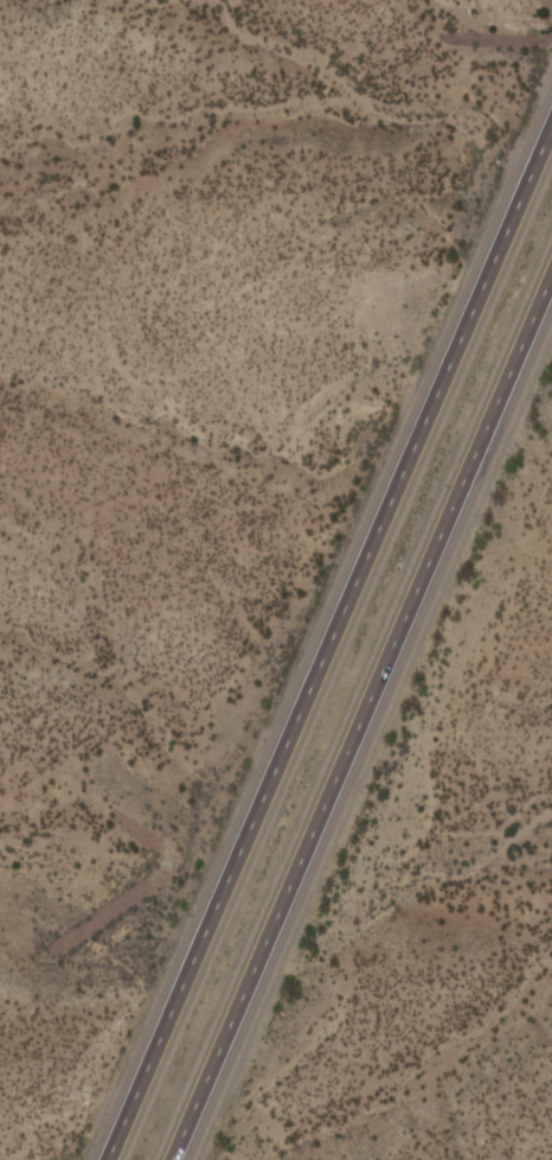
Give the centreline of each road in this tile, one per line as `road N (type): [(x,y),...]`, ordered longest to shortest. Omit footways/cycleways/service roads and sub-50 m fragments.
road 1 (motorway): [(551,123),(106,1159)]
road 2 (motorway): [(170,1159),(551,276)]

